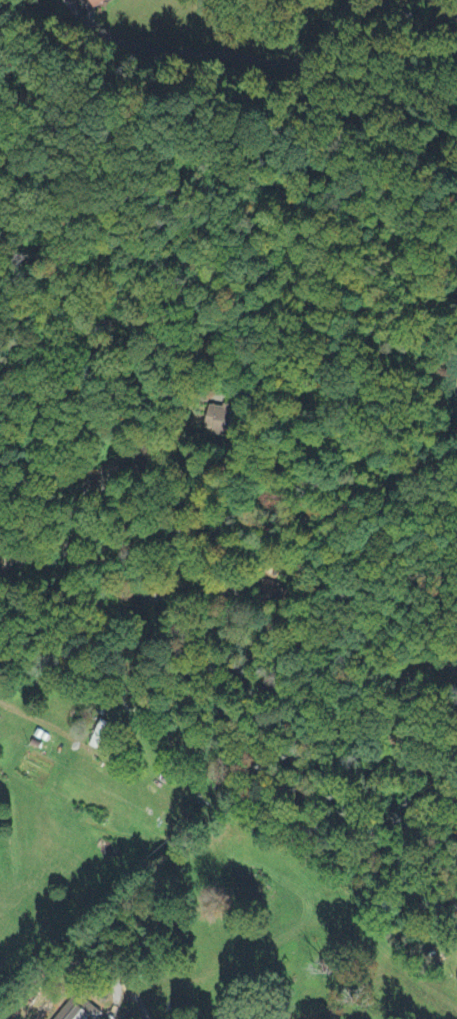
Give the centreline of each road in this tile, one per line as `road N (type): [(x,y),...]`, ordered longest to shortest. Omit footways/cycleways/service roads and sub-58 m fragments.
road 1 (residential): [(348,0),(316,51),(287,64),(148,49),(87,21)]
road 2 (residential): [(197,529),(75,545),(0,614)]

